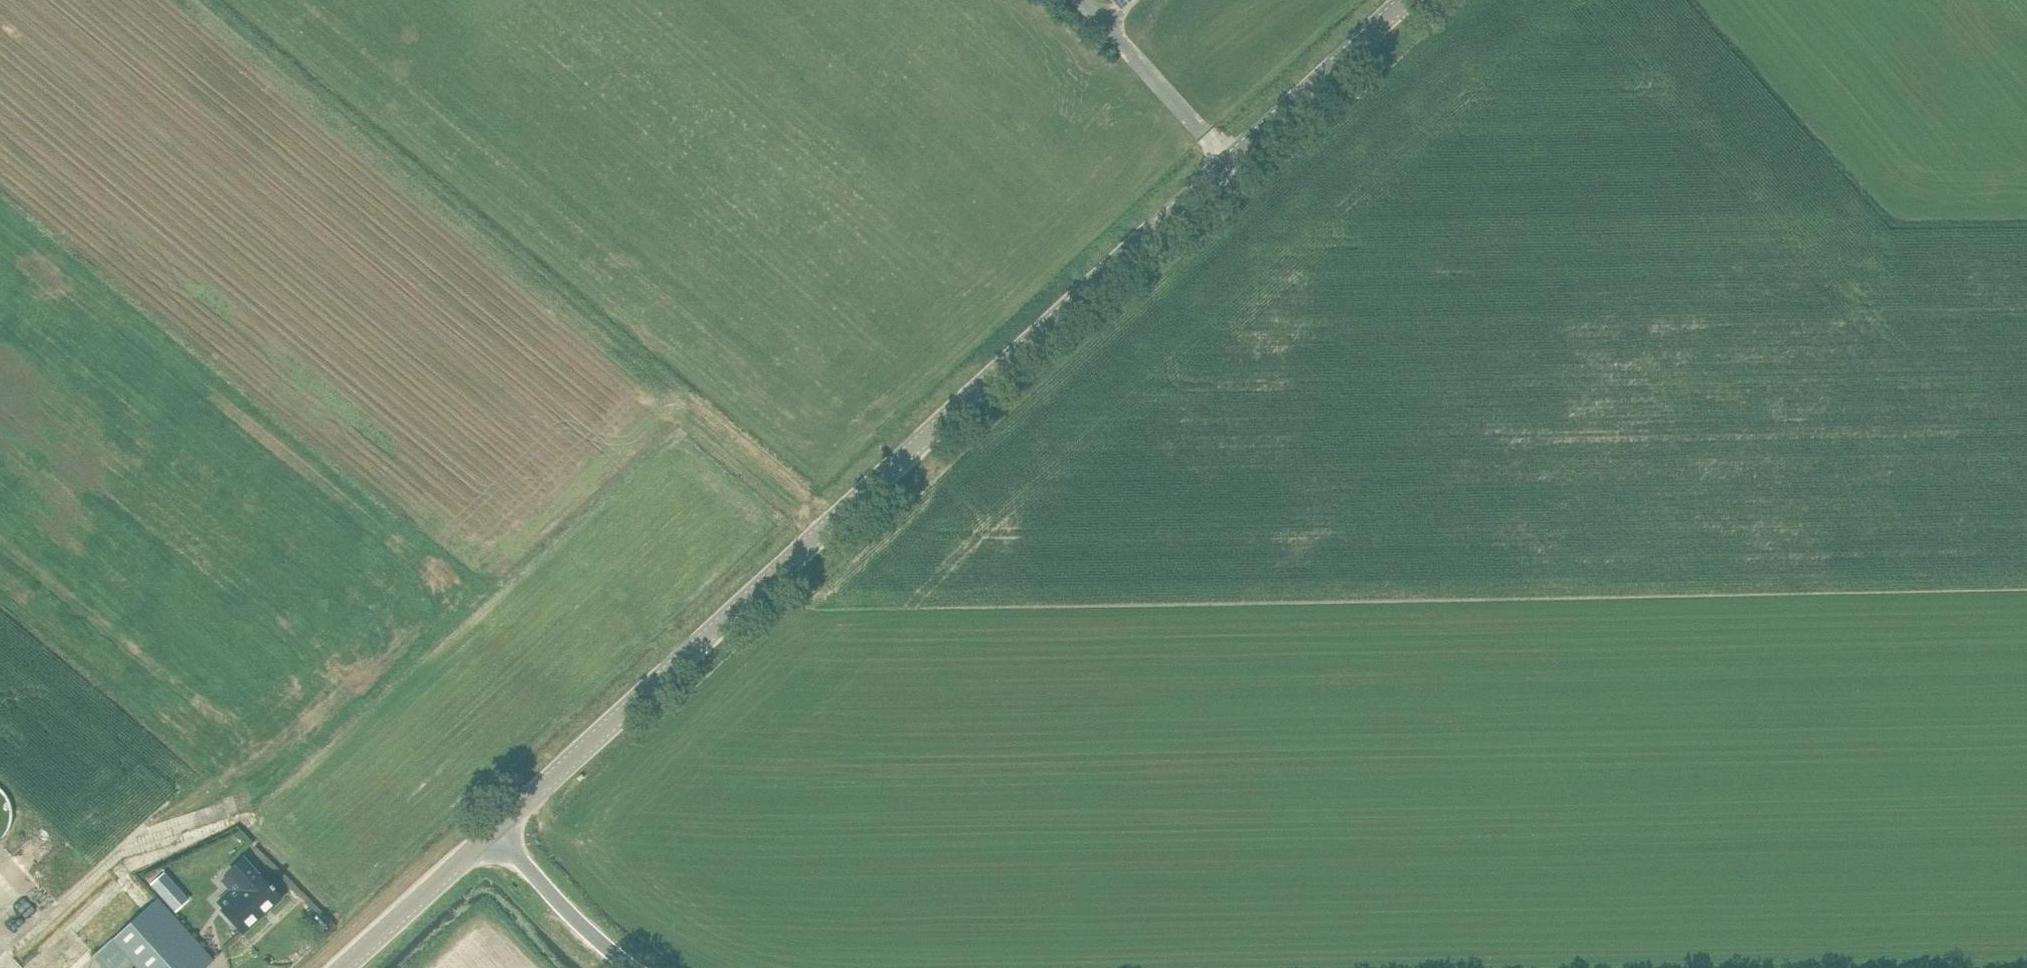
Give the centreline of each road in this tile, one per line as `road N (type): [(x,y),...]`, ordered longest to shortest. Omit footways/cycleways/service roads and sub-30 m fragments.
road 1 (tertiary): [(493,831),(1406,0)]
road 2 (tertiary): [(342,967),(493,831)]
road 3 (unclassified): [(633,967),(493,831)]

